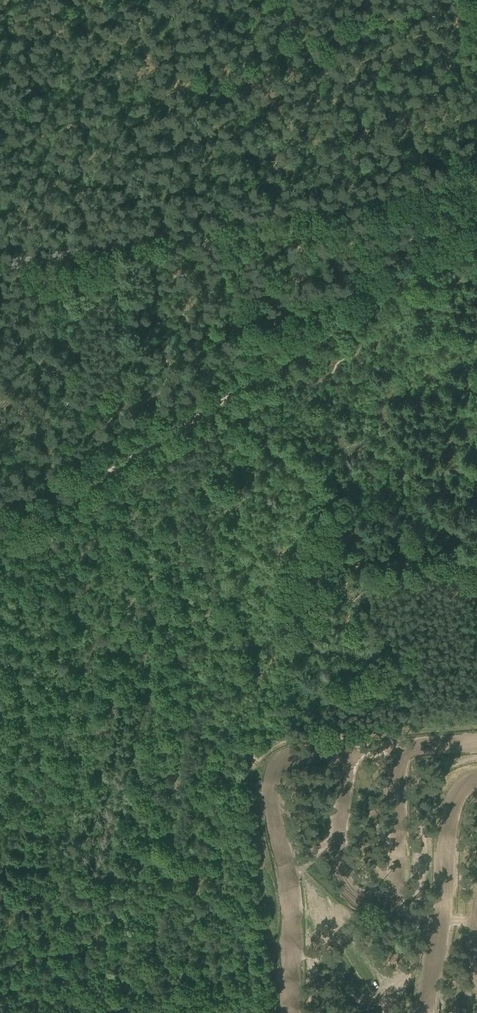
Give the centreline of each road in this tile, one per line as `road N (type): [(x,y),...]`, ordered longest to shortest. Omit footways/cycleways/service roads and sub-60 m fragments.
road 1 (track): [(476,233),(0,540)]
road 2 (track): [(462,0),(421,21),(324,31),(111,120),(0,154)]
road 3 (unclassified): [(0,267),(476,179)]

